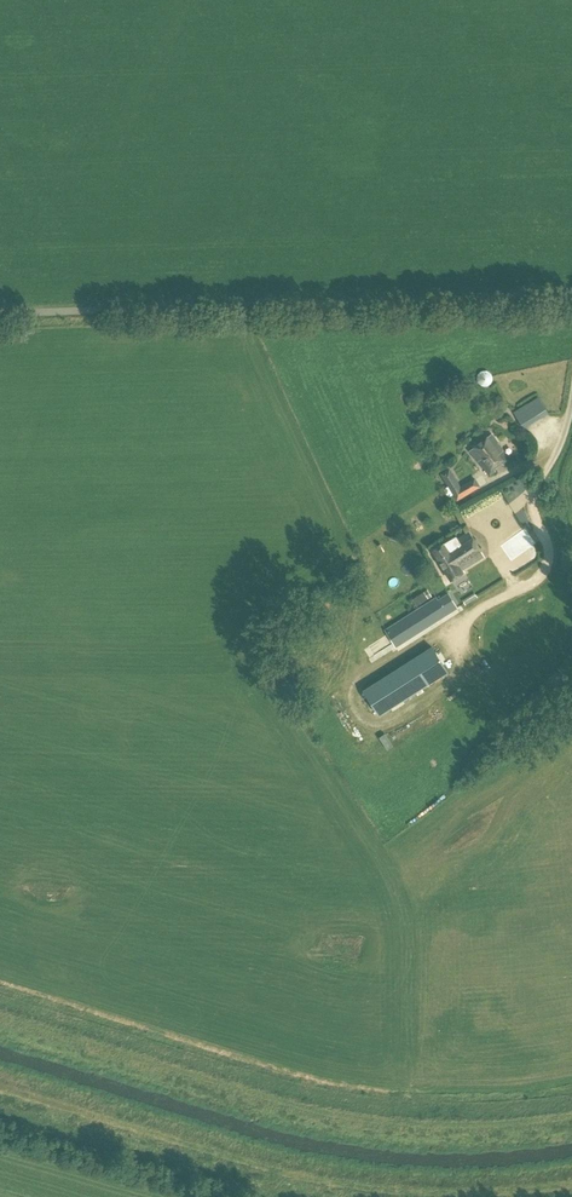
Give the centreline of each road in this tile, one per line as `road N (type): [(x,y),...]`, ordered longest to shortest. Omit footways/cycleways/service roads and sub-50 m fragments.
road 1 (unclassified): [(571,302),(0,319)]

